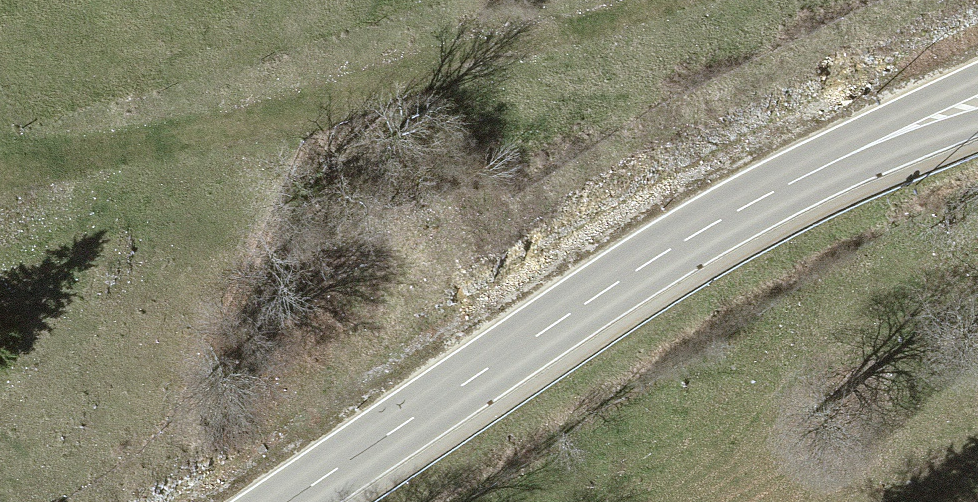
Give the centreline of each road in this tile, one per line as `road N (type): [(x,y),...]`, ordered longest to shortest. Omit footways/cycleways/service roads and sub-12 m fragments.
road 1 (primary): [(977,106),(781,190),(668,249),(284,501)]
road 2 (track): [(628,0),(207,114),(0,193)]

